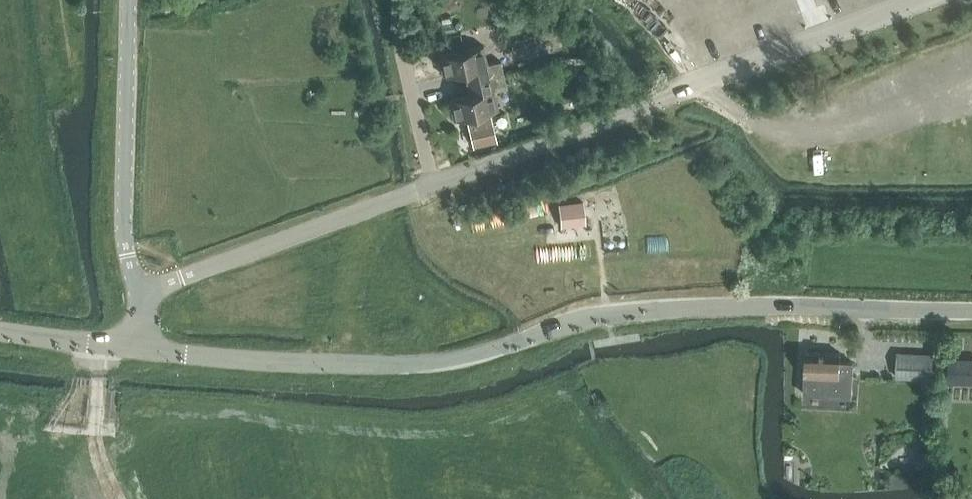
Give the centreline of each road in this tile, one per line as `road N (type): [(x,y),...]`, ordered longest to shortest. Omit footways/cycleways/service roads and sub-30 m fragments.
road 1 (unclassified): [(971,309),(668,308),(585,320),(452,361),(414,365),(137,348)]
road 2 (unclassified): [(137,348),(146,292),(131,269),(123,230),(130,0)]
road 3 (unclassified): [(137,348),(0,331)]

